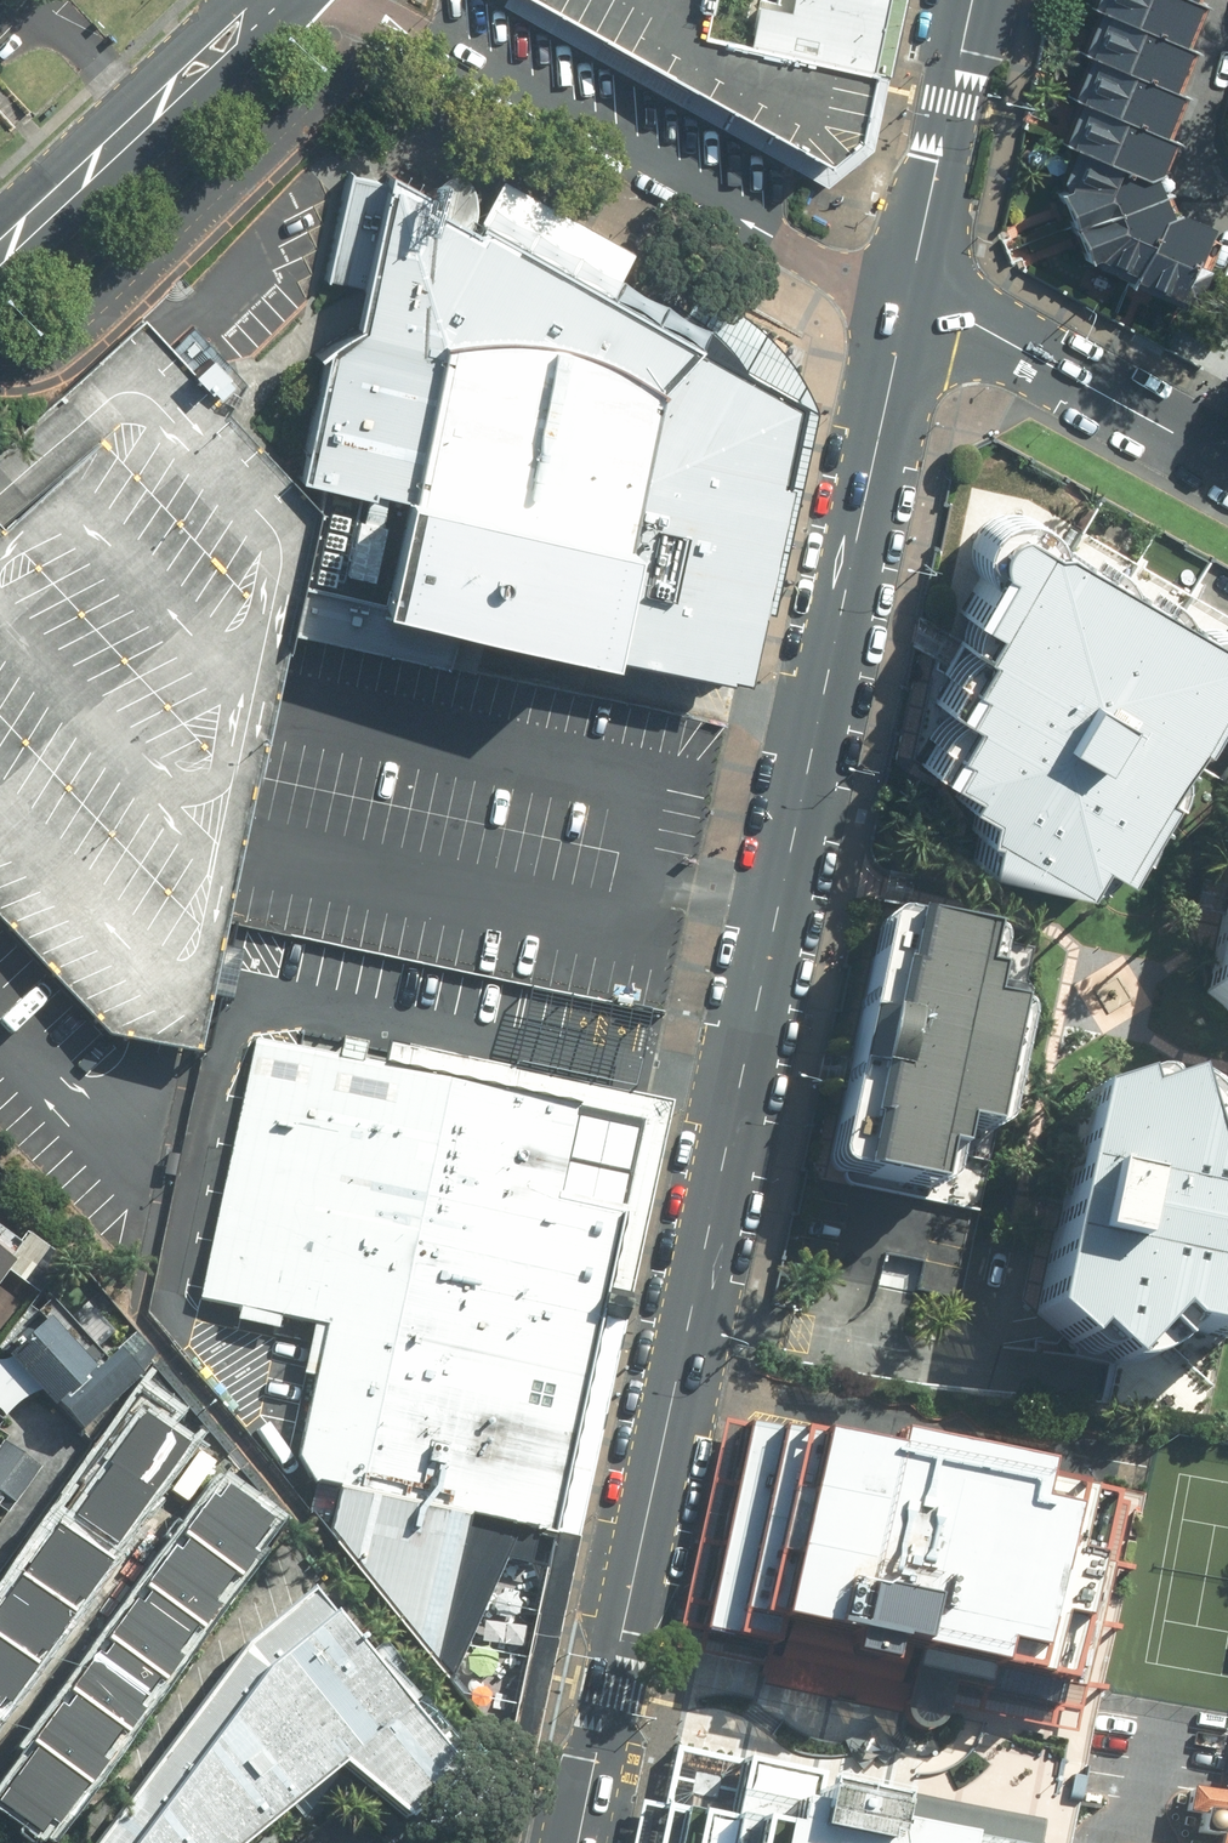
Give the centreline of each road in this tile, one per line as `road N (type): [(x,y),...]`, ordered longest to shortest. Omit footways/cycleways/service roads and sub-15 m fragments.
road 1 (secondary): [(908,290),(578,1842)]
road 2 (residential): [(908,290),(768,236),(344,0)]
road 3 (secondary): [(269,0),(0,252)]
road 4 (residential): [(1227,463),(908,290)]
road 5 (secondary): [(971,0),(908,290)]

